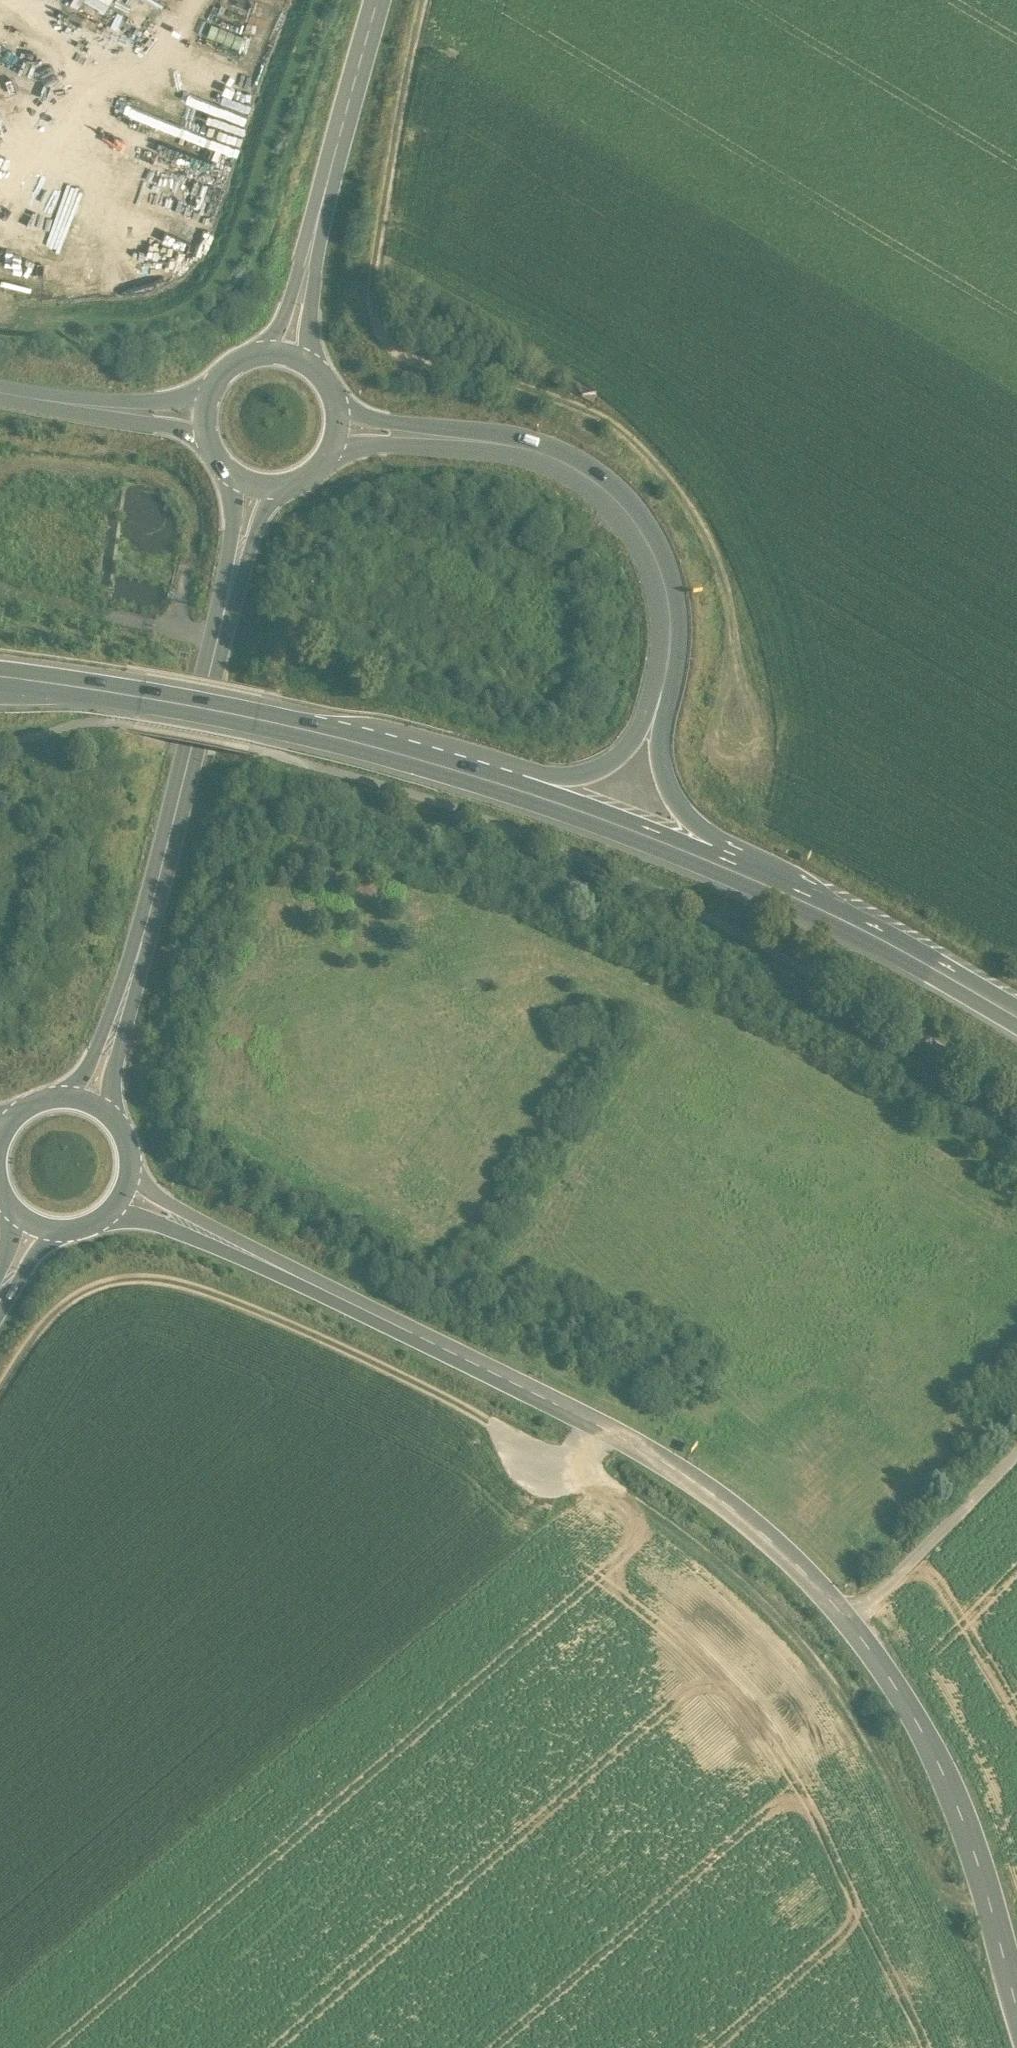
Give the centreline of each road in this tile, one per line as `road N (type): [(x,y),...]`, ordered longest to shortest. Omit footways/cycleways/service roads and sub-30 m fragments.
road 1 (track): [(0,1390),(53,1311),(92,1286),(129,1280),(181,1287),(314,1341),(568,1467),(635,1503),(769,1609),(882,1767),(956,1919),(998,1924)]
road 2 (tertiary): [(114,1190),(584,1420),(748,1523),(799,1566),(887,1676),(934,1758),(985,1883)]
road 3 (track): [(744,752),(732,611),(716,554),(663,472),(618,431),(563,401),(410,358),(373,317),(401,86),(421,0)]
road 4 (primary): [(83,1108),(156,891),(250,479)]
road 5 (primary): [(653,732),(672,634),(668,585),(611,499),(544,456),(342,415)]
road 6 (primary): [(0,679),(232,714),(481,780)]
road 7 (secondary): [(289,347),(381,0)]
road 8 (primary): [(740,877),(810,908),(1016,1025)]
road 9 (primary): [(481,780),(740,877)]
road 10 (track): [(846,1620),(1016,1464)]
road 11 (tertiary): [(0,387),(204,408)]
road 12 (primary): [(653,732),(597,775),(481,780)]
road 13 (primary): [(740,877),(668,794),(653,732)]
road 14 (primary): [(250,479),(301,477),(322,462),(342,415)]

